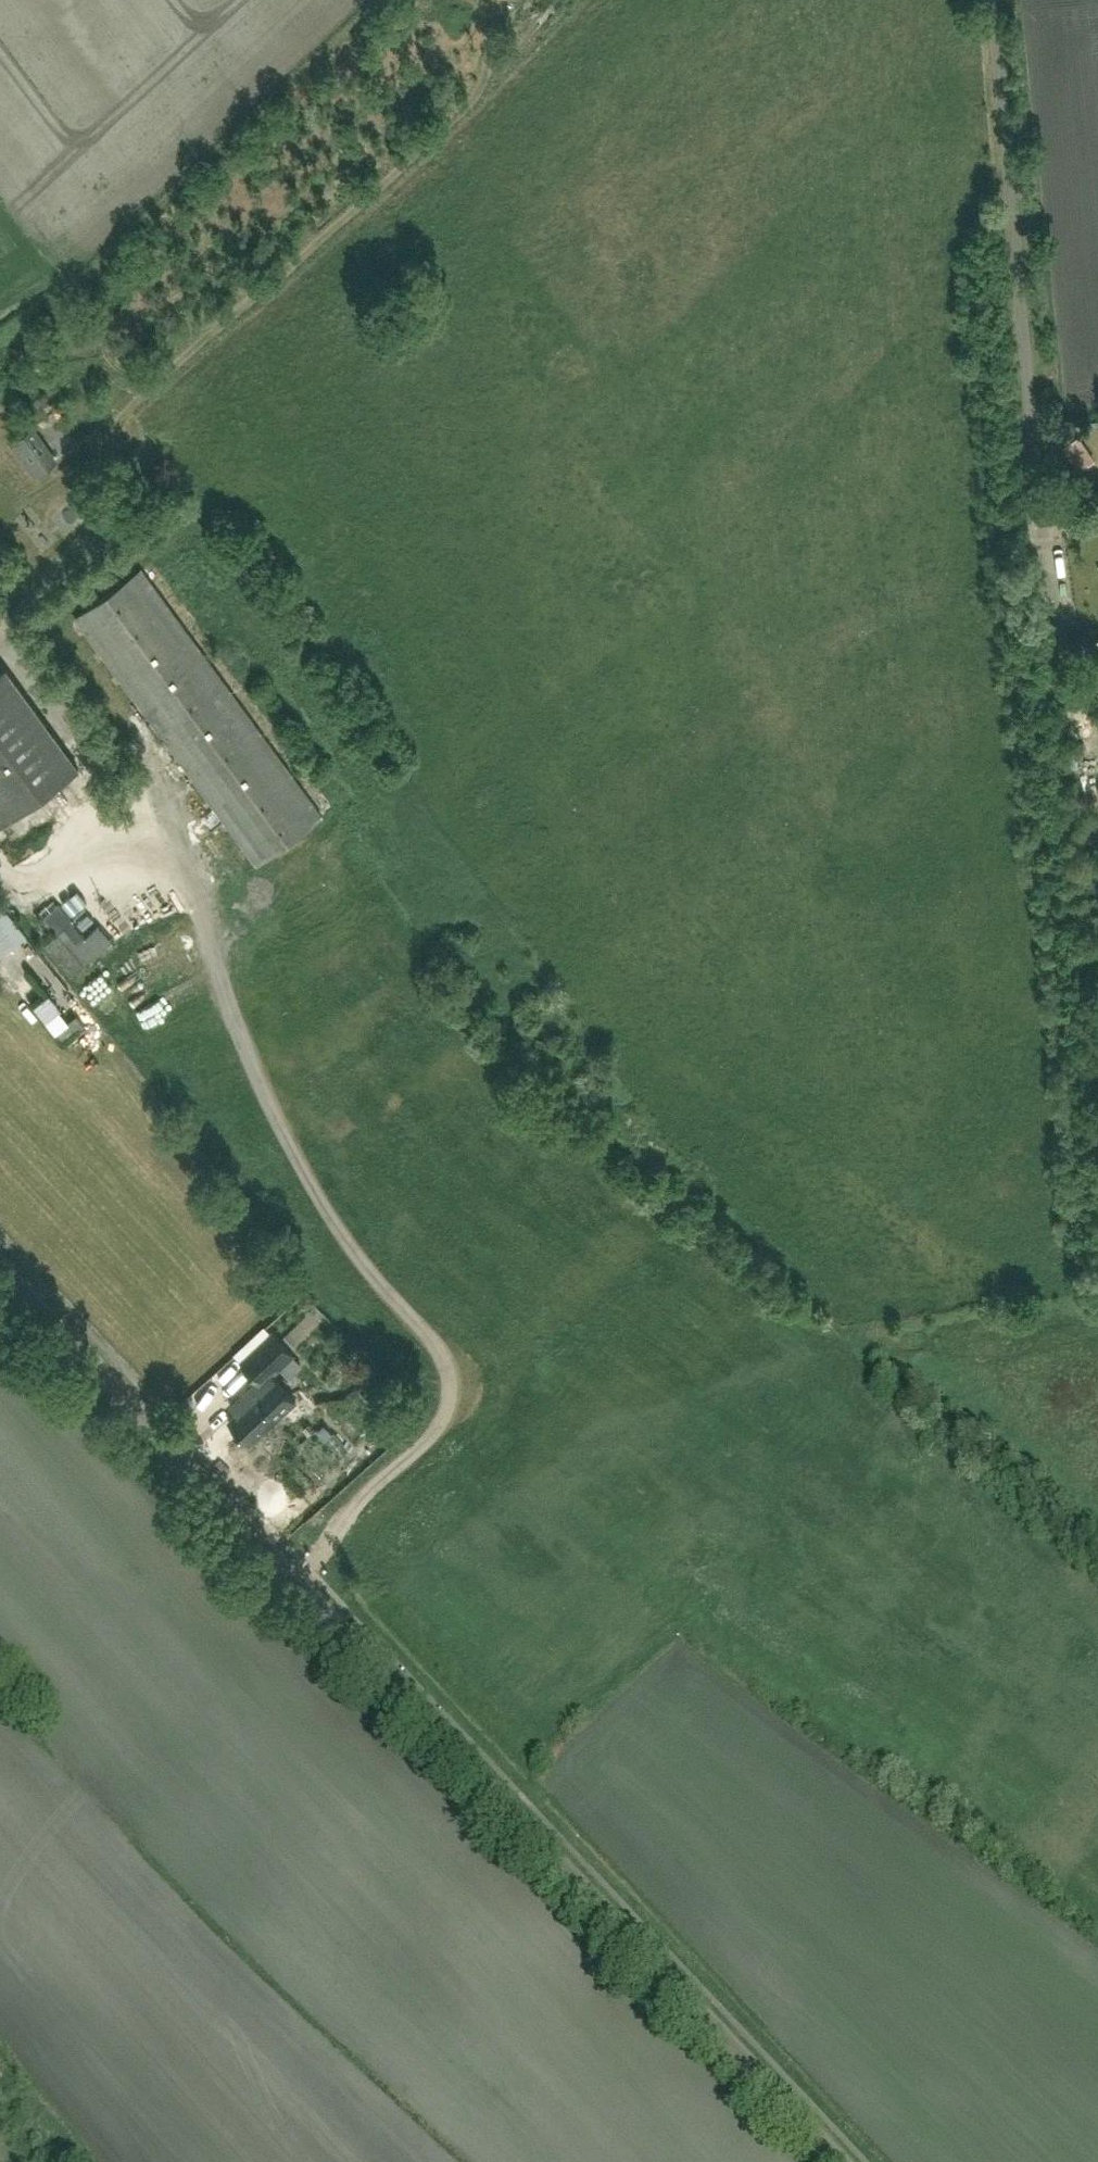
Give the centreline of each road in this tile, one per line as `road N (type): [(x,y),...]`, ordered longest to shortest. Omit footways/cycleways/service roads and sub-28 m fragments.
road 1 (tertiary): [(833,2161),(0,1274)]
road 2 (unclassified): [(991,0),(1038,516),(1063,650)]

